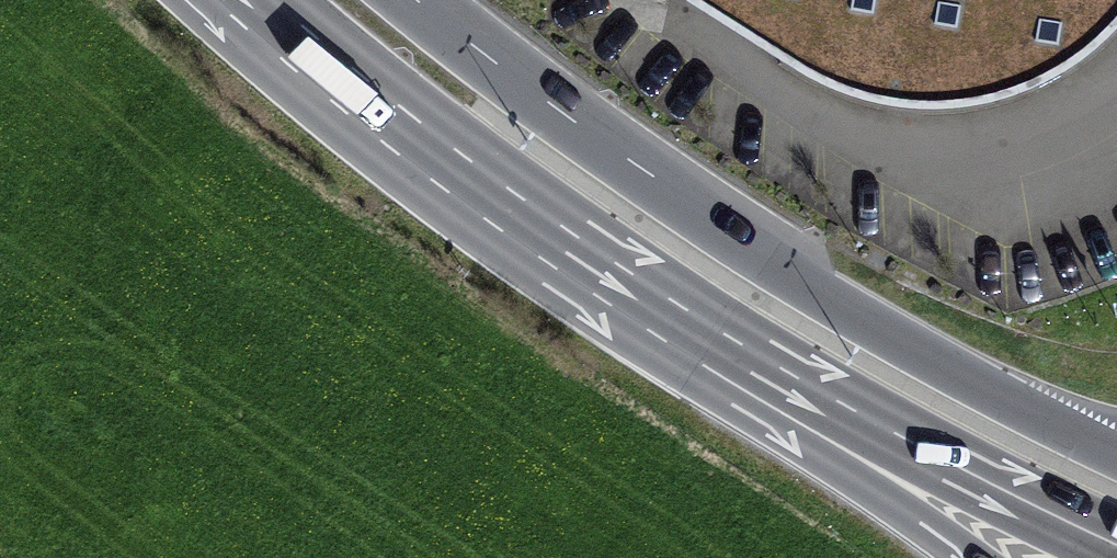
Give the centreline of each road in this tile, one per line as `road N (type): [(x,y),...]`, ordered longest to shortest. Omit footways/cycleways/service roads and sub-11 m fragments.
road 1 (trunk): [(1059,432),(791,278),(406,0)]
road 2 (trunk): [(229,0),(307,71),(690,347)]
road 3 (trunk): [(690,347),(1116,546)]
road 4 (trunk): [(690,347),(971,557)]

